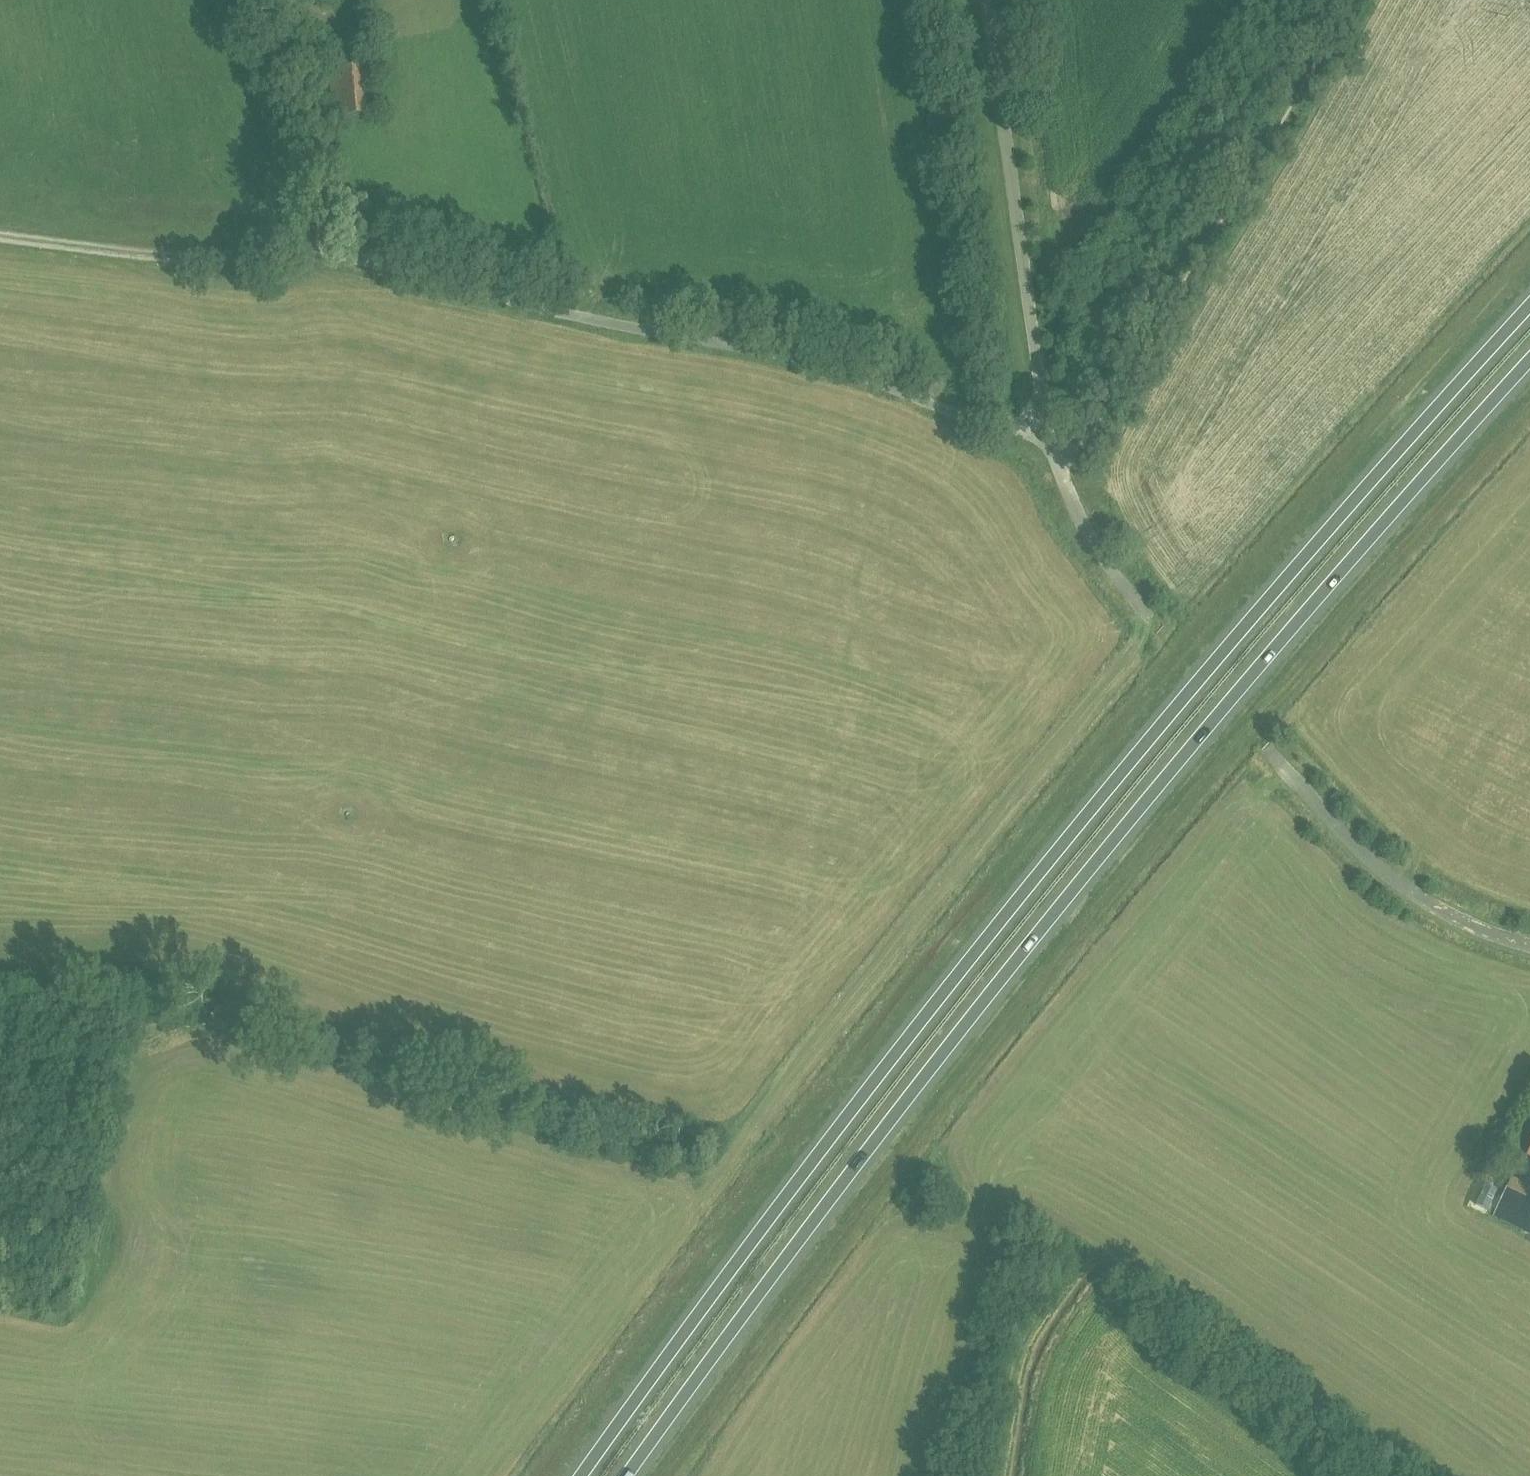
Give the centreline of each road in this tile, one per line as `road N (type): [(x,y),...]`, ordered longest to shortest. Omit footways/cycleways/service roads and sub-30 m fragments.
road 1 (trunk): [(1529,308),(1245,626),(953,983),(582,1475)]
road 2 (trunk): [(627,1475),(798,1237),(982,1005),(1273,651),(1529,359)]
road 3 (unclassified): [(1152,619),(1089,536),(1051,436),(990,0)]
road 4 (unclassified): [(1529,947),(1418,897),(1267,750)]

